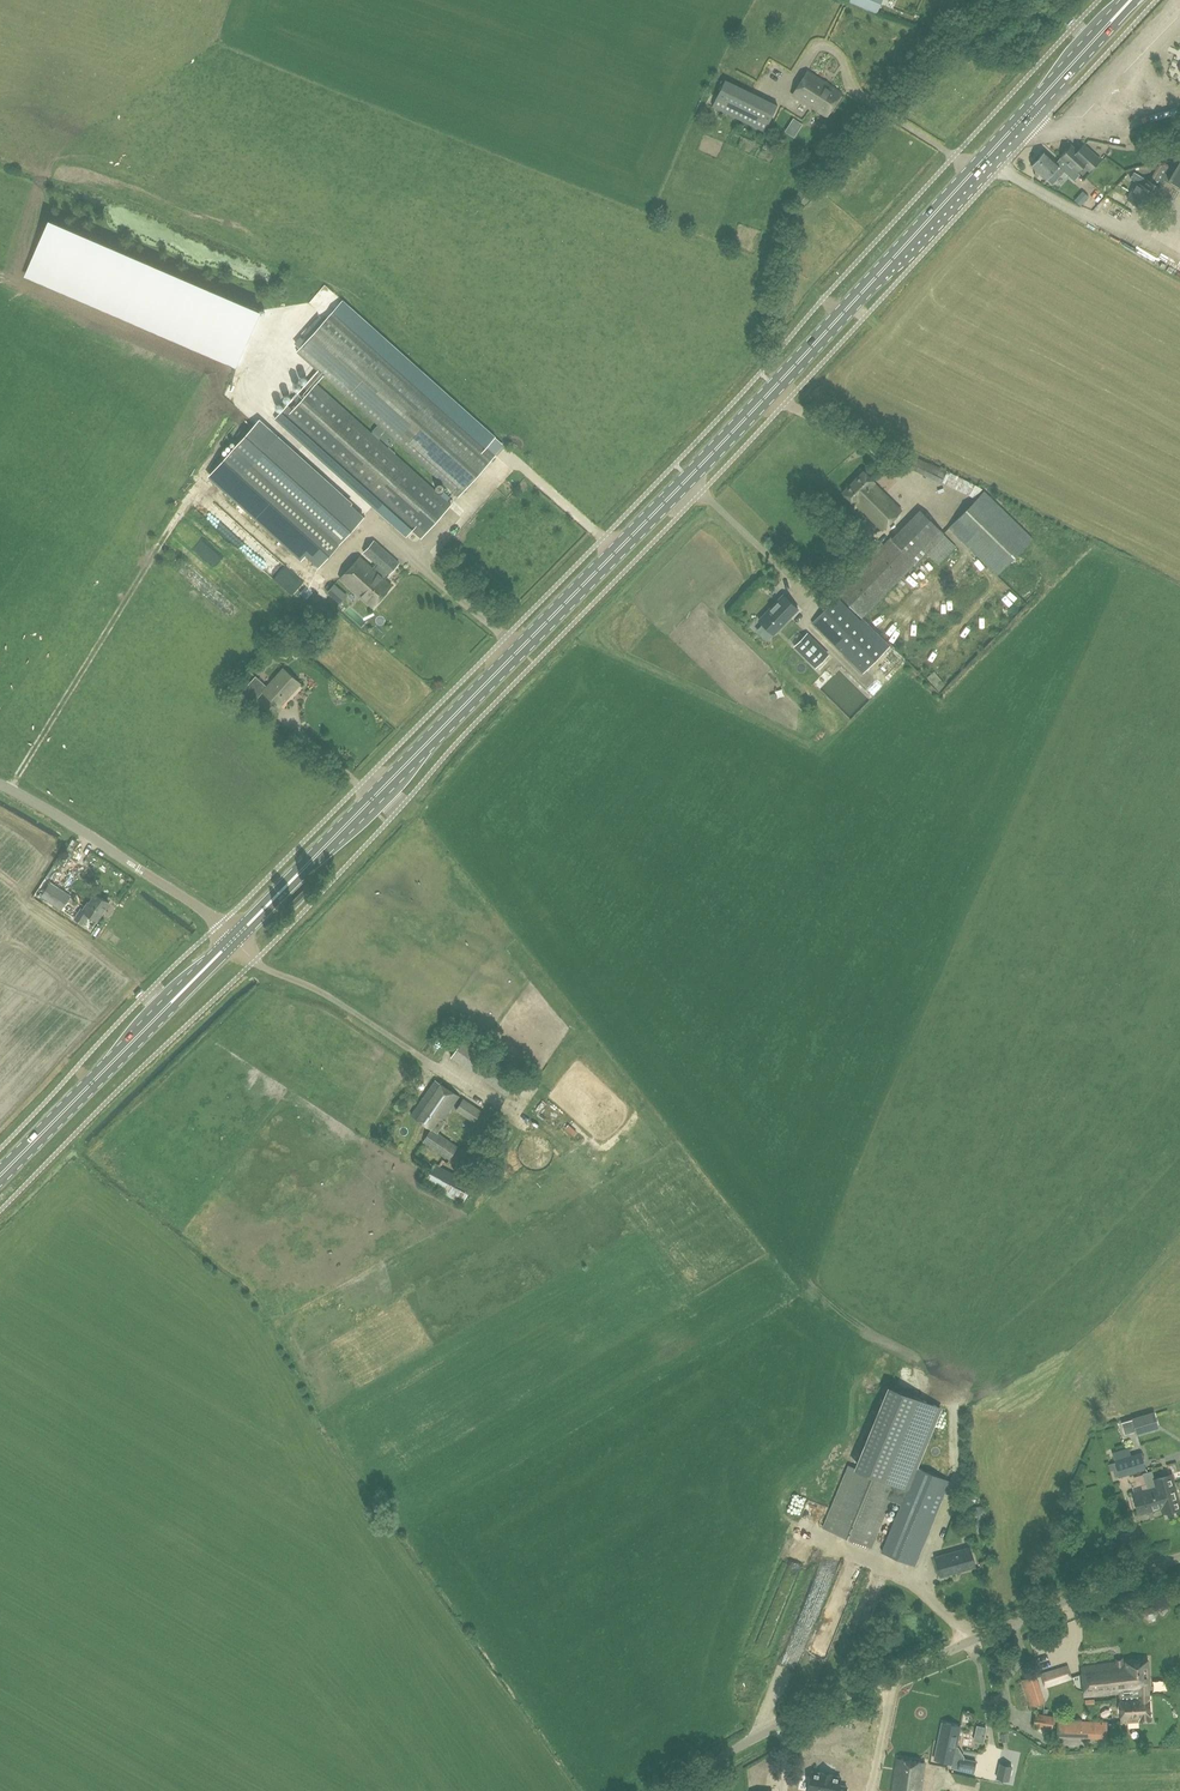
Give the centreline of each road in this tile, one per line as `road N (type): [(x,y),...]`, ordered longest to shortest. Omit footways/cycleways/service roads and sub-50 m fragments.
road 1 (primary): [(235,940),(618,551),(1131,0)]
road 2 (unclassified): [(672,1790),(771,1729),(1179,1559)]
road 3 (primary): [(0,1174),(235,940)]
road 4 (unclassified): [(235,940),(178,894),(0,786)]

